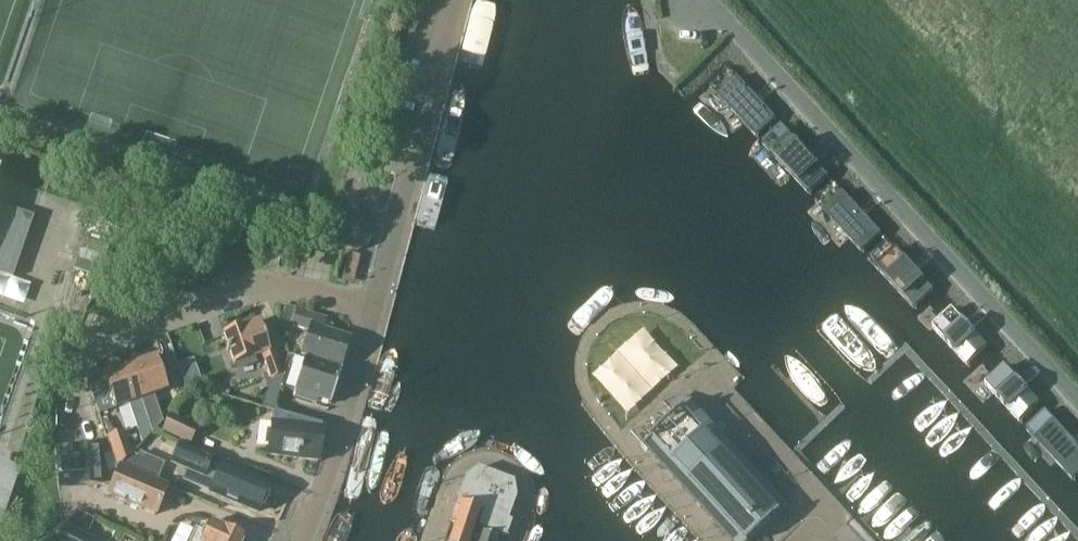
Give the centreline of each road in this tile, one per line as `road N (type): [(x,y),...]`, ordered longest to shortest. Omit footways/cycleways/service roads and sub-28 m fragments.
road 1 (residential): [(306,540),(330,482),(461,0)]
road 2 (residential): [(726,20),(1077,400)]

